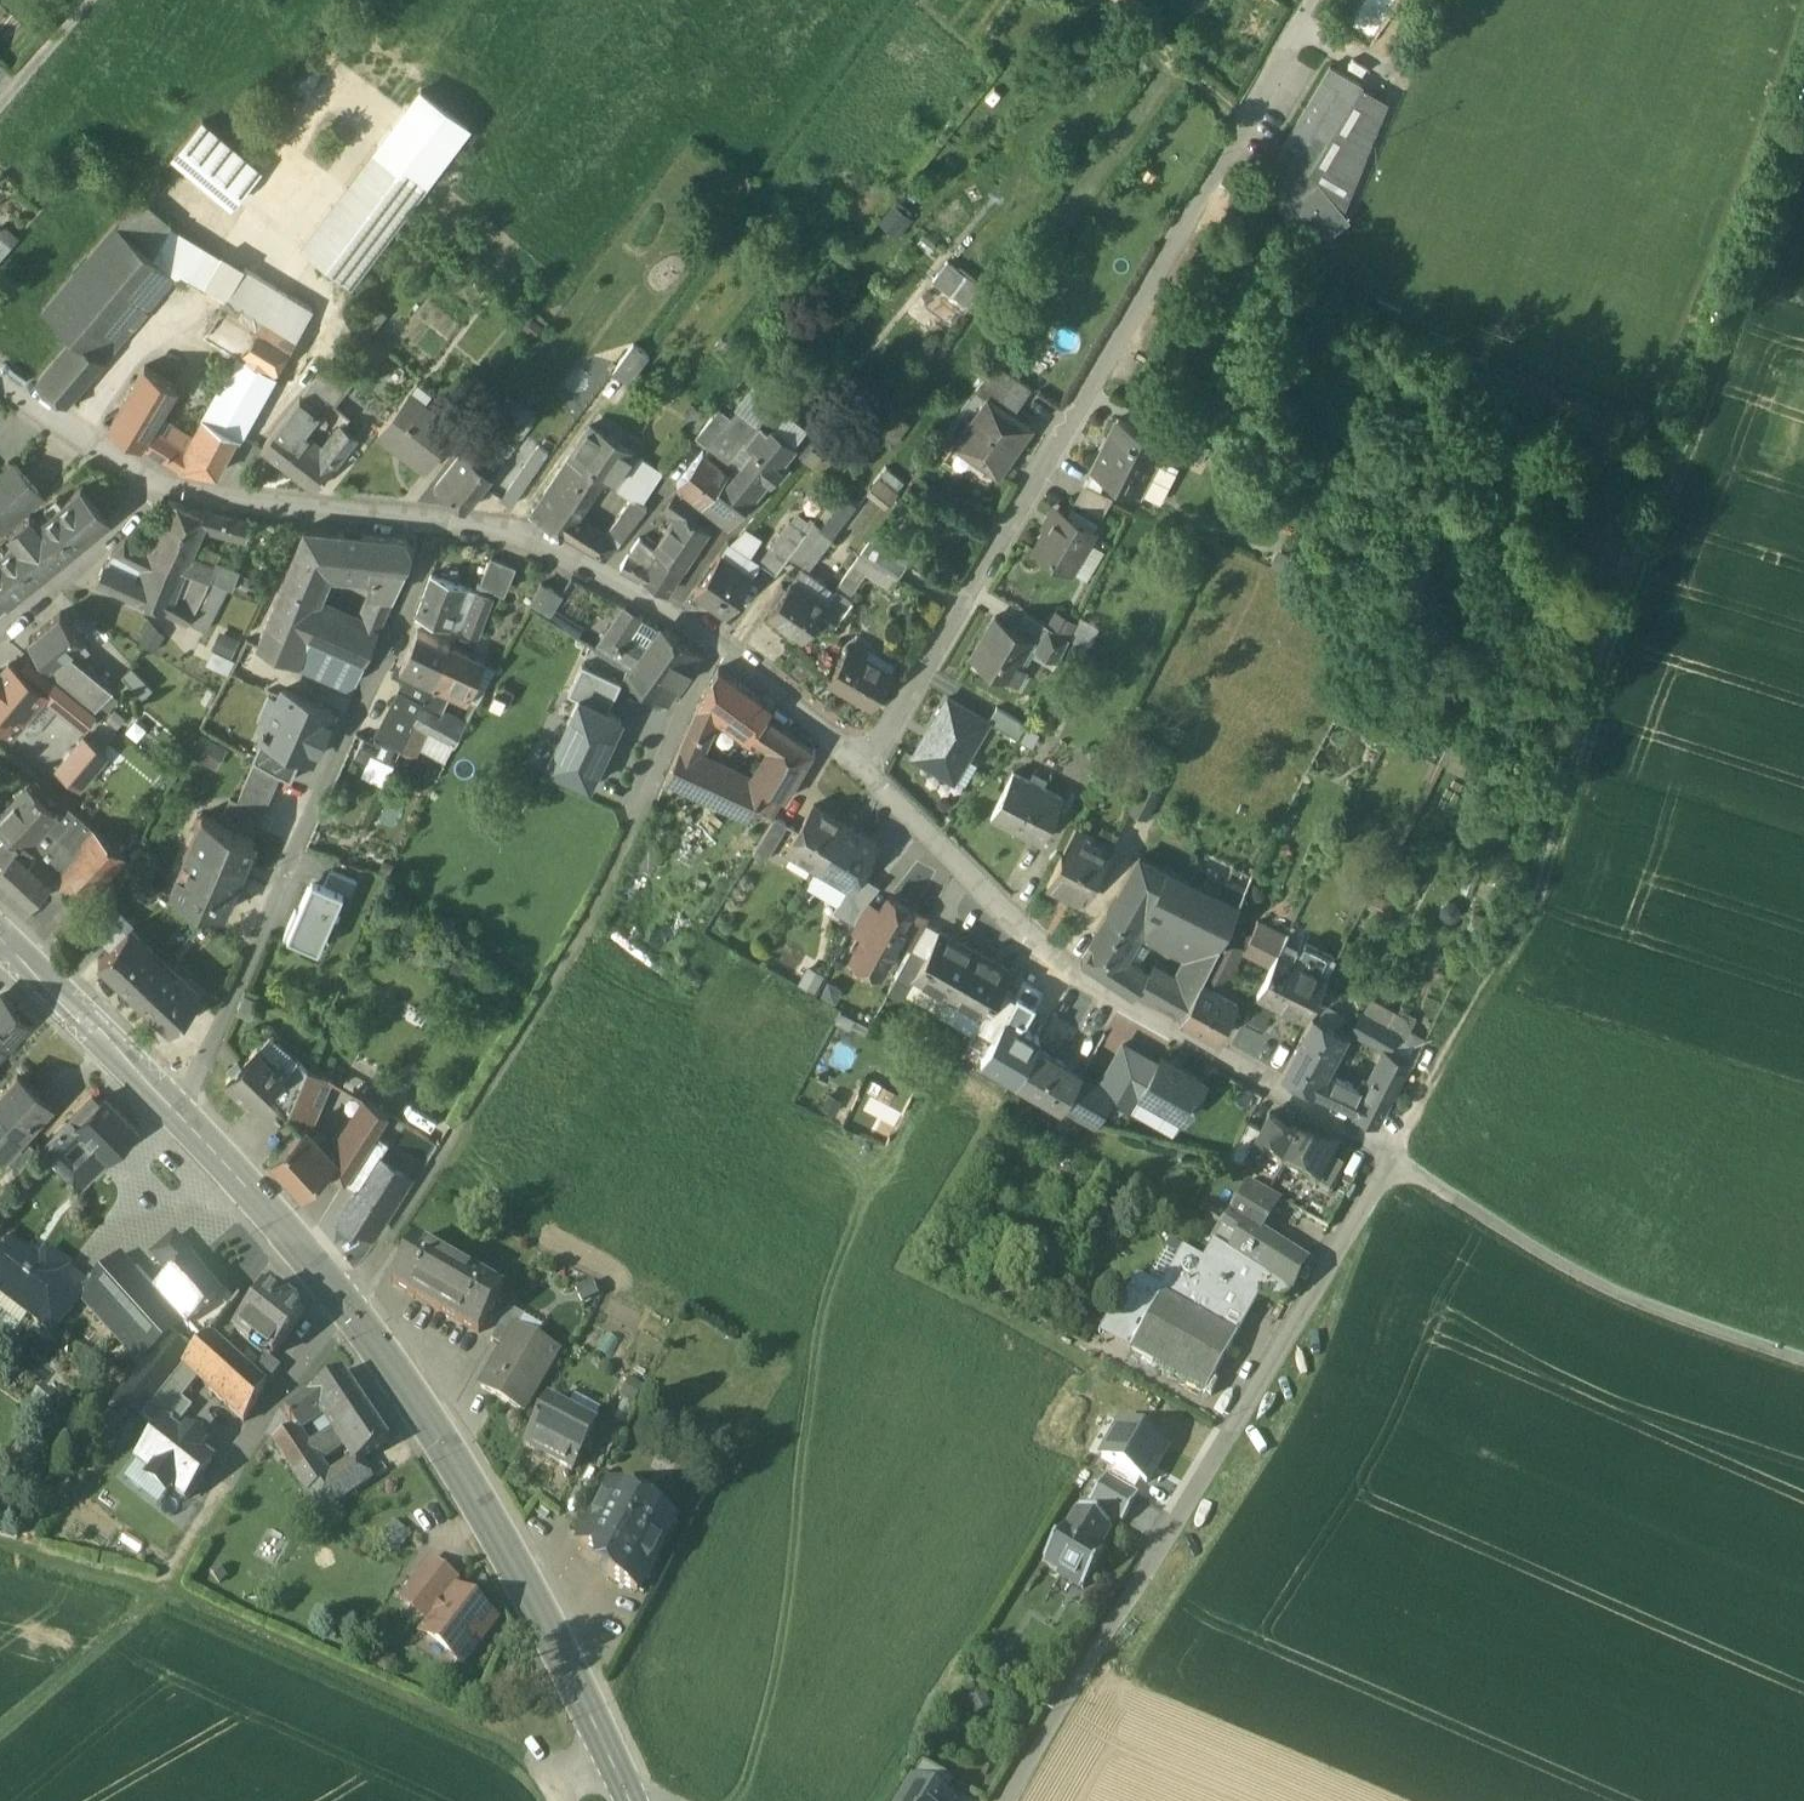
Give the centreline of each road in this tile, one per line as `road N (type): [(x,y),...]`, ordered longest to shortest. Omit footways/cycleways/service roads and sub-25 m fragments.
road 1 (track): [(1803,142),(1674,477),(1559,849),(1521,935),(1392,1155),(1574,1274),(1803,1358)]
road 2 (residential): [(1008,1800),(1392,1155)]
road 3 (residential): [(862,775),(991,910),(1091,993),(1392,1155)]
road 4 (residential): [(179,1118),(419,584),(434,526)]
road 5 (track): [(584,1783),(158,1599),(0,1556)]
road 6 (secondary): [(344,1299),(393,1365),(520,1576),(625,1784)]
road 7 (residential): [(434,526),(526,539),(719,660),(862,775)]
road 8 (residential): [(862,775),(1106,364)]
road 9 (track): [(0,1754),(158,1599),(237,1483)]
road 10 (residential): [(154,480),(265,511),(434,526)]
road 11 (secondary): [(0,941),(179,1118)]
road 12 (secondary): [(179,1118),(344,1299)]
road 13 (residential): [(0,637),(125,528),(154,480)]
road 14 (residential): [(237,1483),(344,1299)]
road 15 (residential): [(0,380),(154,480)]
road 16 (track): [(125,0),(42,91)]

